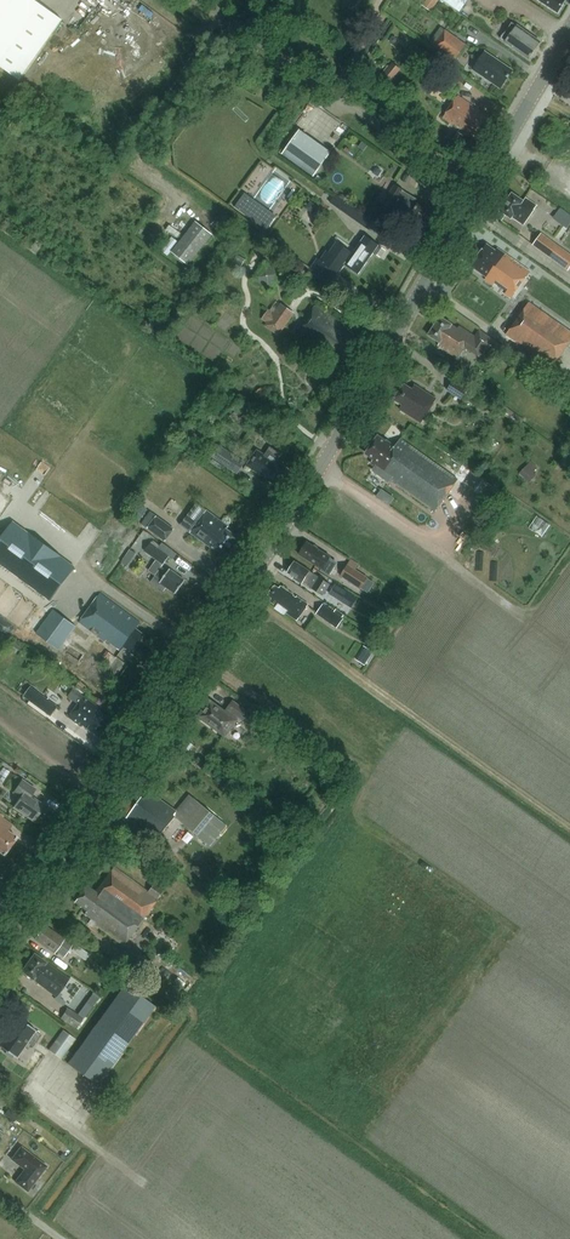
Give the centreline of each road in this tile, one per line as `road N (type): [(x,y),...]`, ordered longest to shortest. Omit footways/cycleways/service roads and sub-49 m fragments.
road 1 (secondary): [(0,941),(306,493),(480,185)]
road 2 (unclassified): [(480,185),(366,118),(200,0)]
road 3 (track): [(220,14),(134,147),(143,167),(185,206)]
road 4 (secondary): [(480,185),(569,31)]

